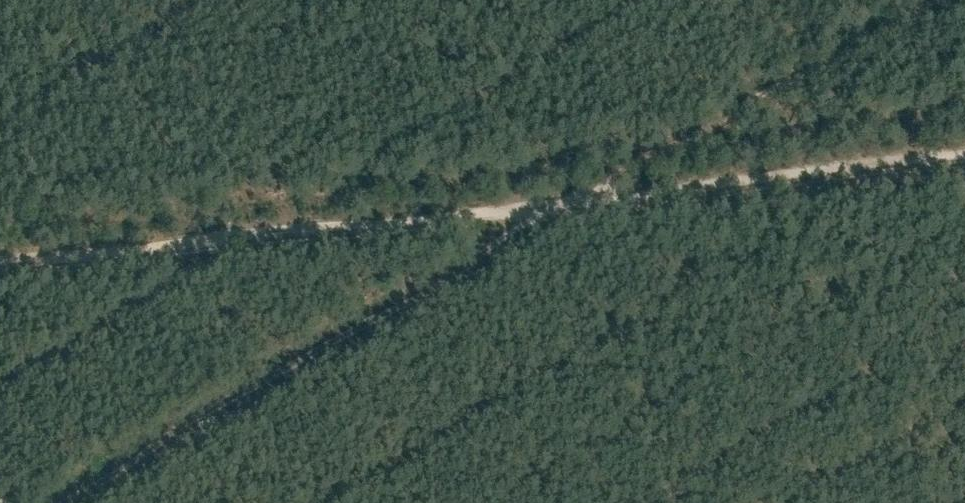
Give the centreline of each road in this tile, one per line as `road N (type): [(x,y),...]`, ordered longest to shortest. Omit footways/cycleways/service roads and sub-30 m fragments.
road 1 (track): [(73,502),(936,0)]
road 2 (track): [(964,161),(0,261)]

